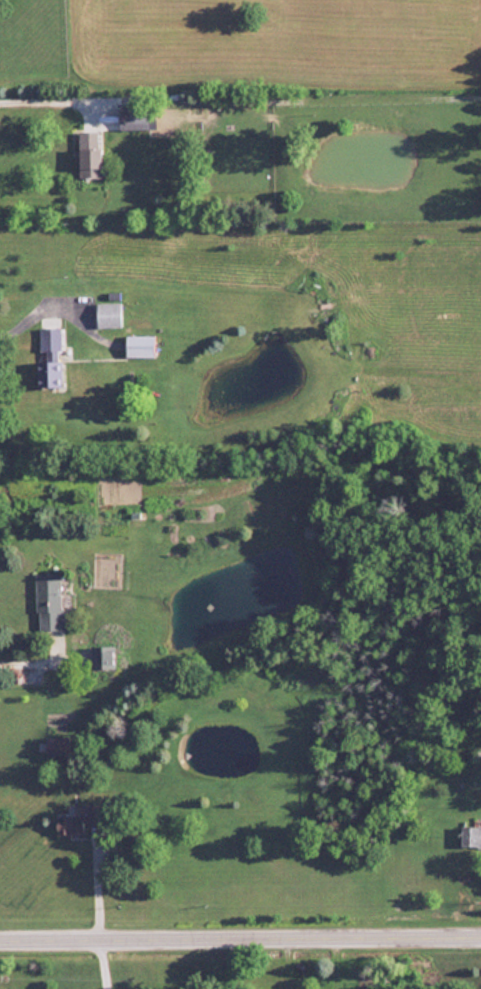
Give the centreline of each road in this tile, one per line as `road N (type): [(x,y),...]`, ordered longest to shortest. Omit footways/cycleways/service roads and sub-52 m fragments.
road 1 (tertiary): [(480,934),(0,937)]

